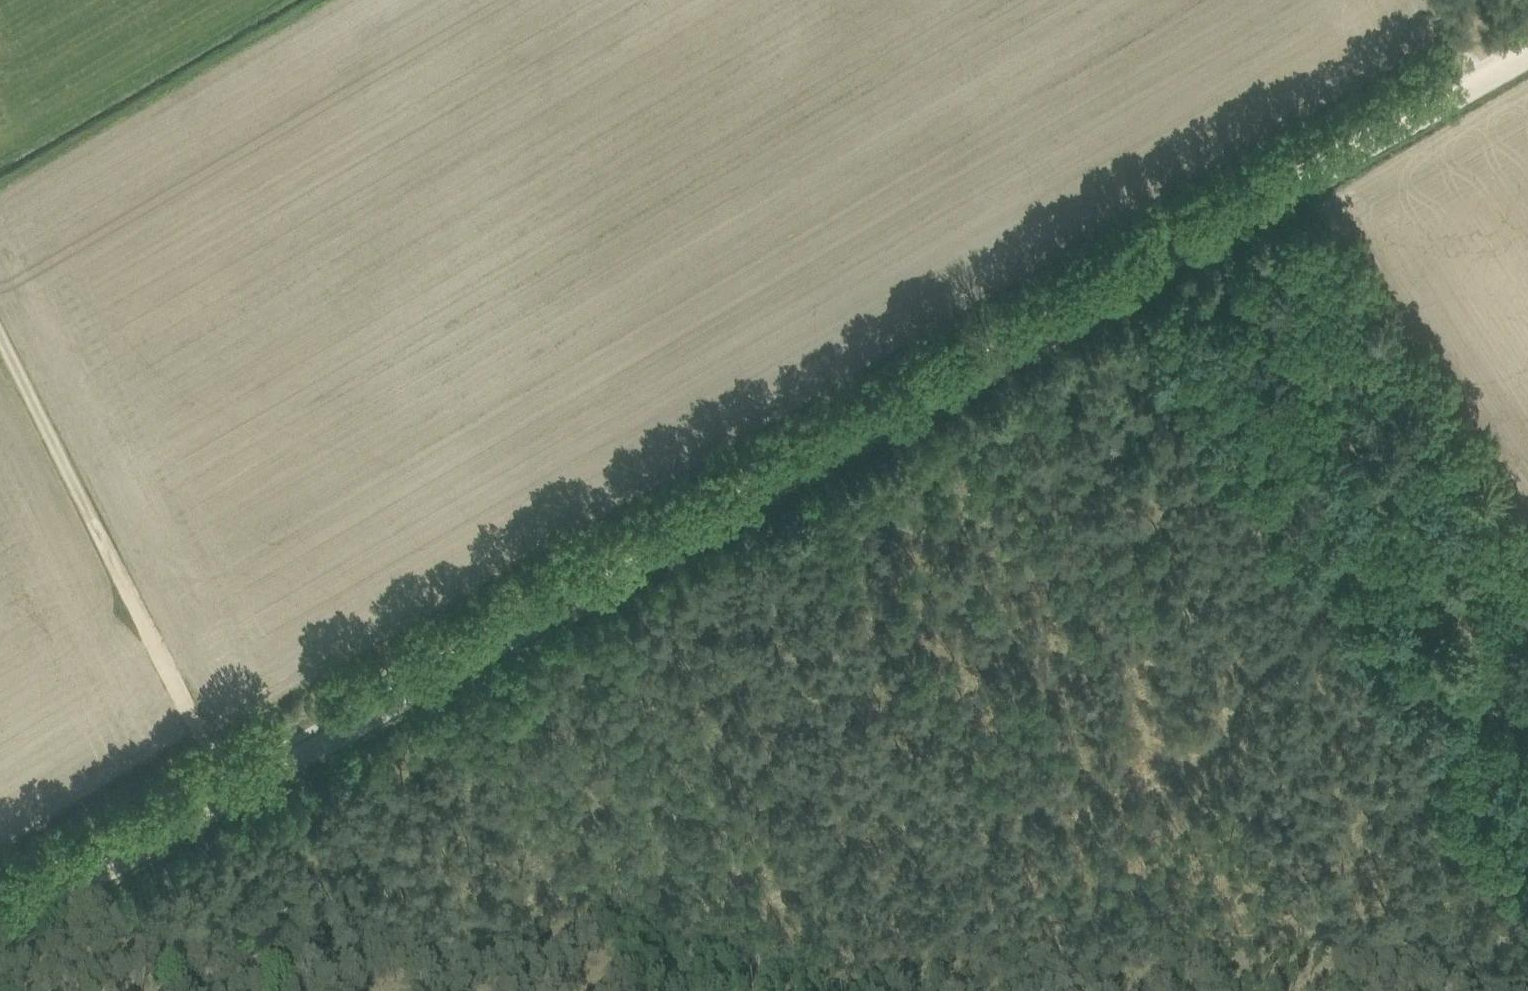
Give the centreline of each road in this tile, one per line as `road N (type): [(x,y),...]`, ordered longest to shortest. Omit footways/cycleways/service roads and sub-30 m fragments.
road 1 (track): [(0,929),(1527,52)]
road 2 (track): [(1201,216),(1527,699)]
road 3 (track): [(231,797),(0,332)]

